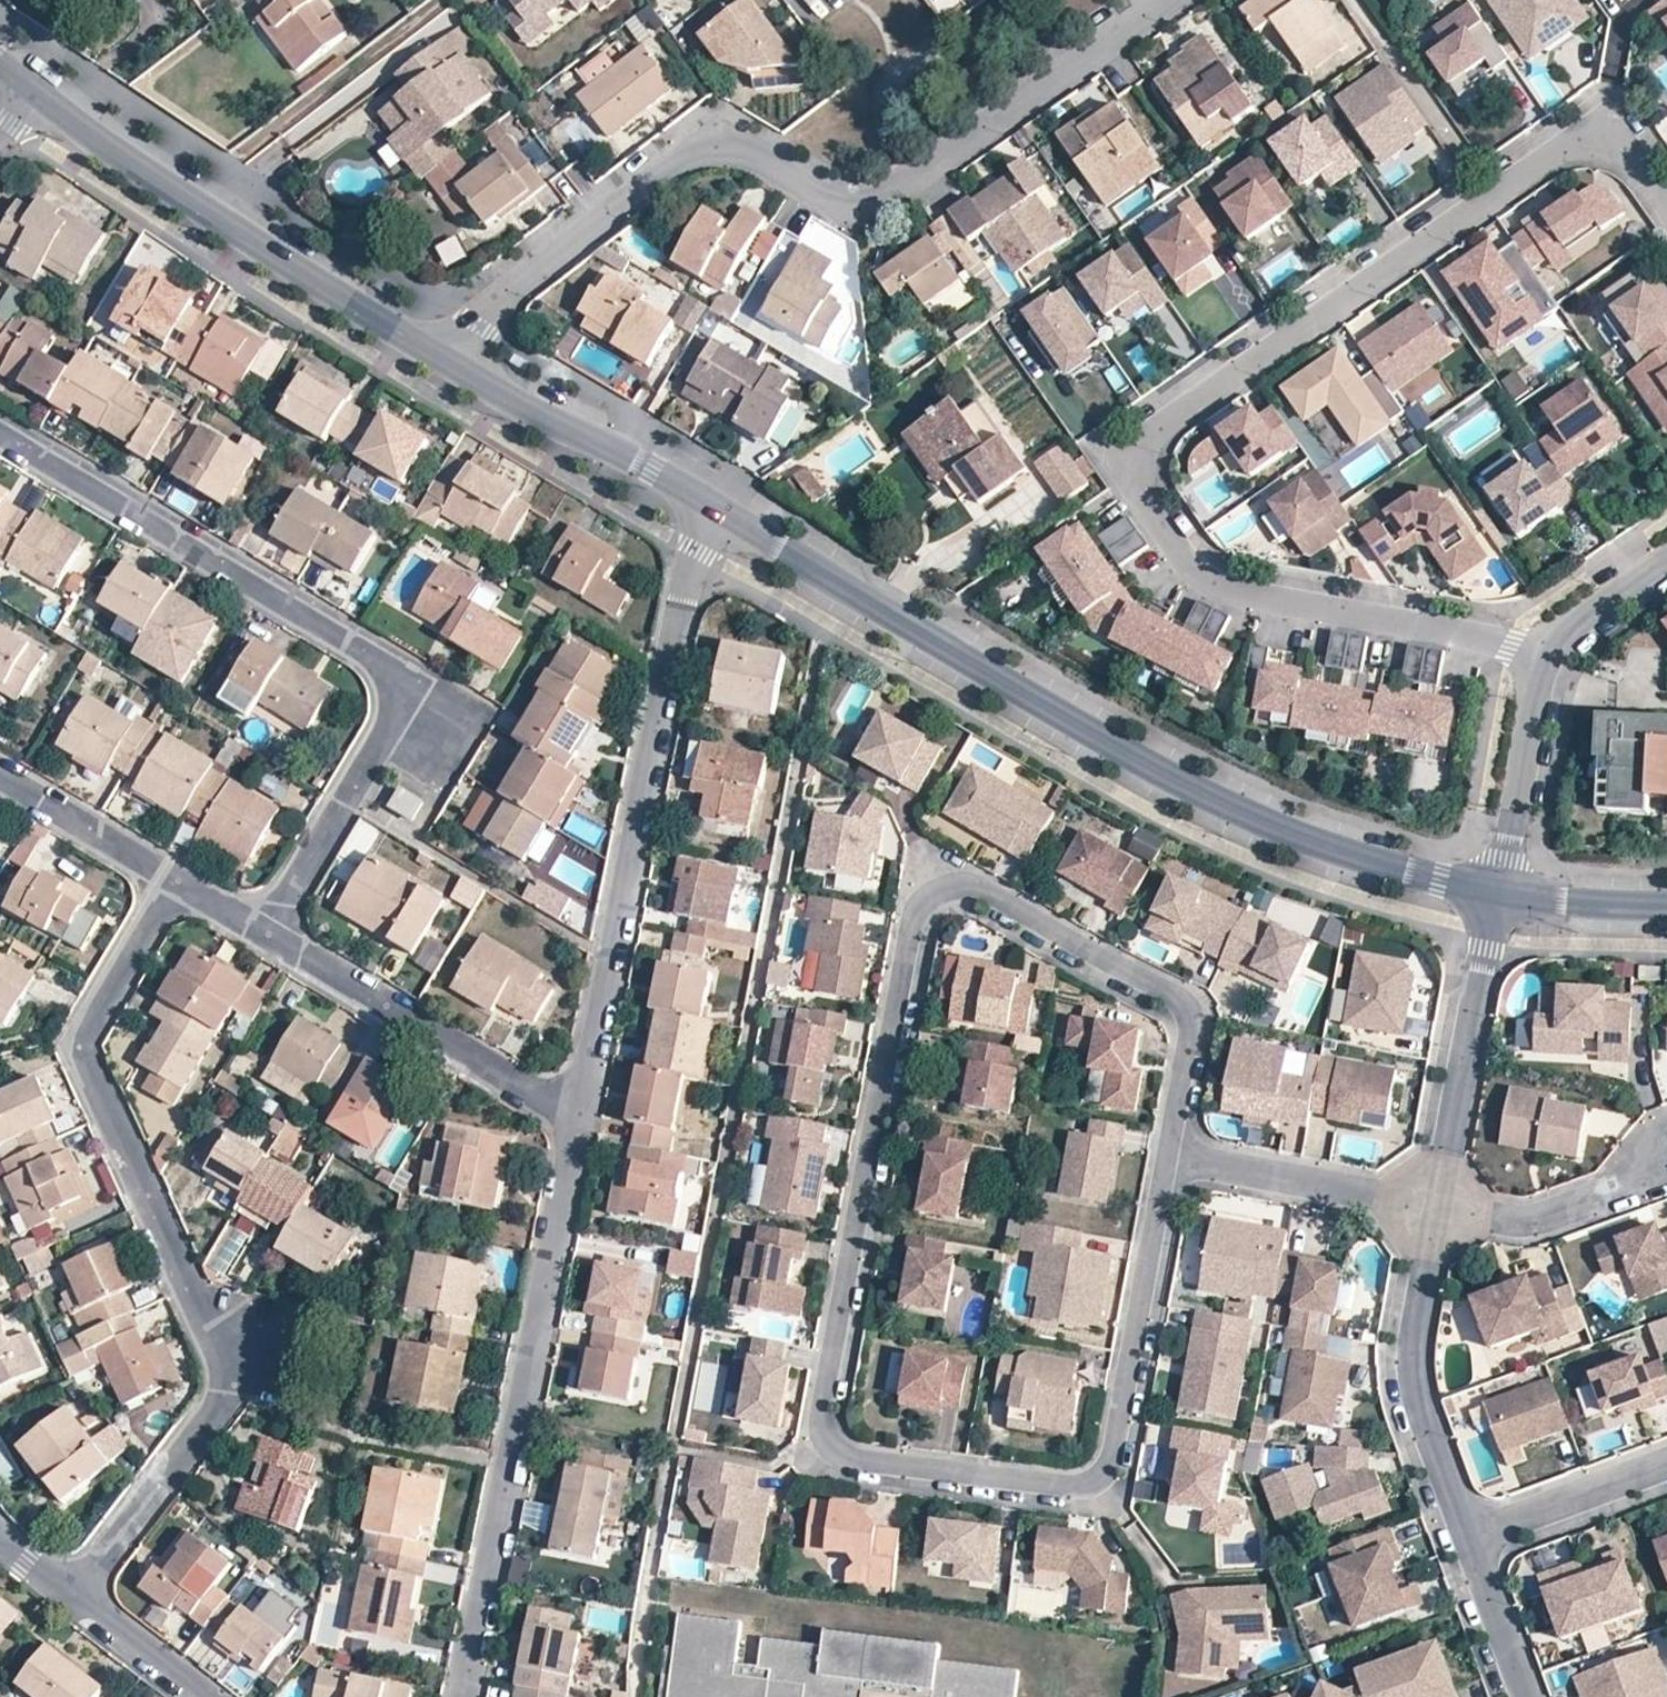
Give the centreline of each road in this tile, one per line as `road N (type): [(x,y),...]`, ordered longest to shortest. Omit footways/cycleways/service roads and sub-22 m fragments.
road 1 (residential): [(1171,1157),(1118,1448),(1099,1480),(1057,1490),(865,1467),(832,1445),(825,1408),(925,909),(965,893),(989,901),(1164,998),(1181,1010),(1192,1052)]
road 2 (residential): [(1539,659),(1472,635),(1204,578),(1145,493),(1140,447),(1159,424),(1553,144),(1612,142),(1638,156),(1666,198)]
road 3 (tertiary): [(718,506),(1247,816),(1497,900)]
road 4 (residential): [(1169,0),(874,203),(824,199),(748,153),(693,153),(514,285),(449,362)]
road 5 (residential): [(72,1595),(214,1409),(224,1380),(221,1355),(75,1043),(174,881)]
road 6 (residential): [(0,430),(357,645),(386,676),(383,734),(265,933)]
road 7 (residential): [(718,506),(681,599),(578,1122)]
road 8 (residential): [(578,1122),(464,1696)]
road 9 (tertiary): [(29,87),(449,362)]
road 10 (residential): [(265,933),(578,1122)]
road 11 (residential): [(1432,1203),(1405,1378),(1464,1538)]
road 12 (residential): [(1497,900),(1432,1203)]
road 13 (tertiary): [(449,362),(718,506)]
road 14 (residential): [(1171,1157),(1432,1203)]
road 15 (residential): [(1432,1203),(1532,1220),(1615,1193),(1663,1150)]
road 16 (residential): [(1539,659),(1497,900)]
road 17 (residential): [(1666,1463),(1464,1538)]
road 18 (residential): [(0,774),(174,881)]
road 19 (tertiary): [(1497,900),(1666,907)]
road 20 (residential): [(1464,1538),(1520,1696)]
road 21 (residential): [(1666,555),(1566,626),(1539,659)]
road 22 (residential): [(72,1595),(202,1696)]

